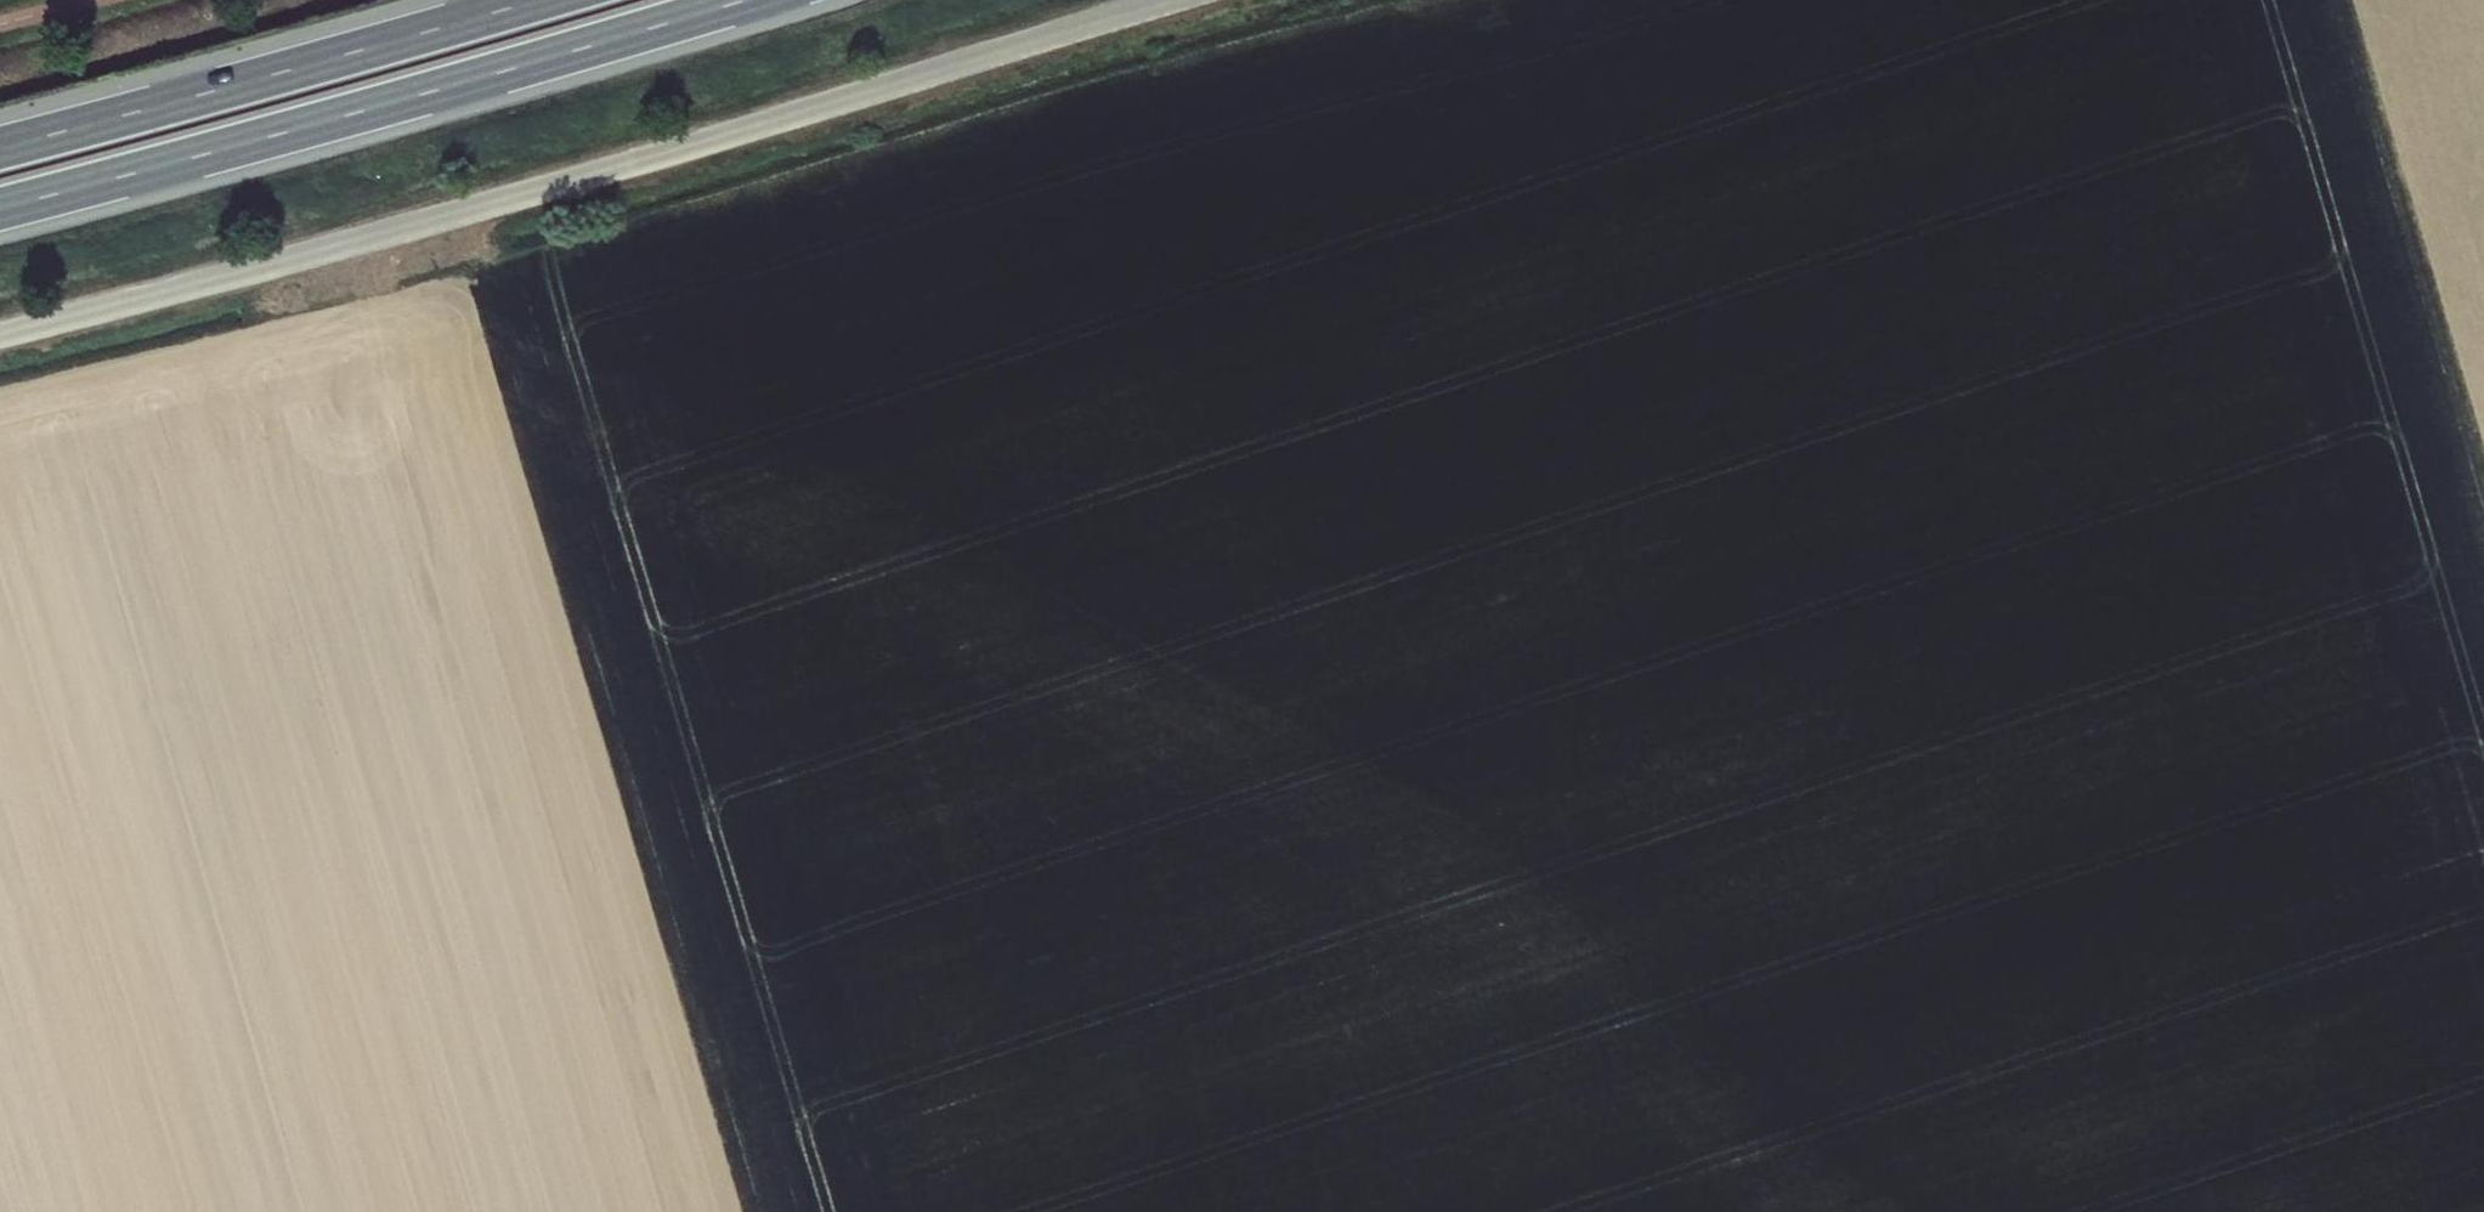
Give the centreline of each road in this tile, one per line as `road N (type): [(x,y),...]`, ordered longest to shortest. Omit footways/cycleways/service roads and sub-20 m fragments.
road 1 (trunk): [(0,209),(749,0)]
road 2 (trunk): [(539,0),(0,149)]

